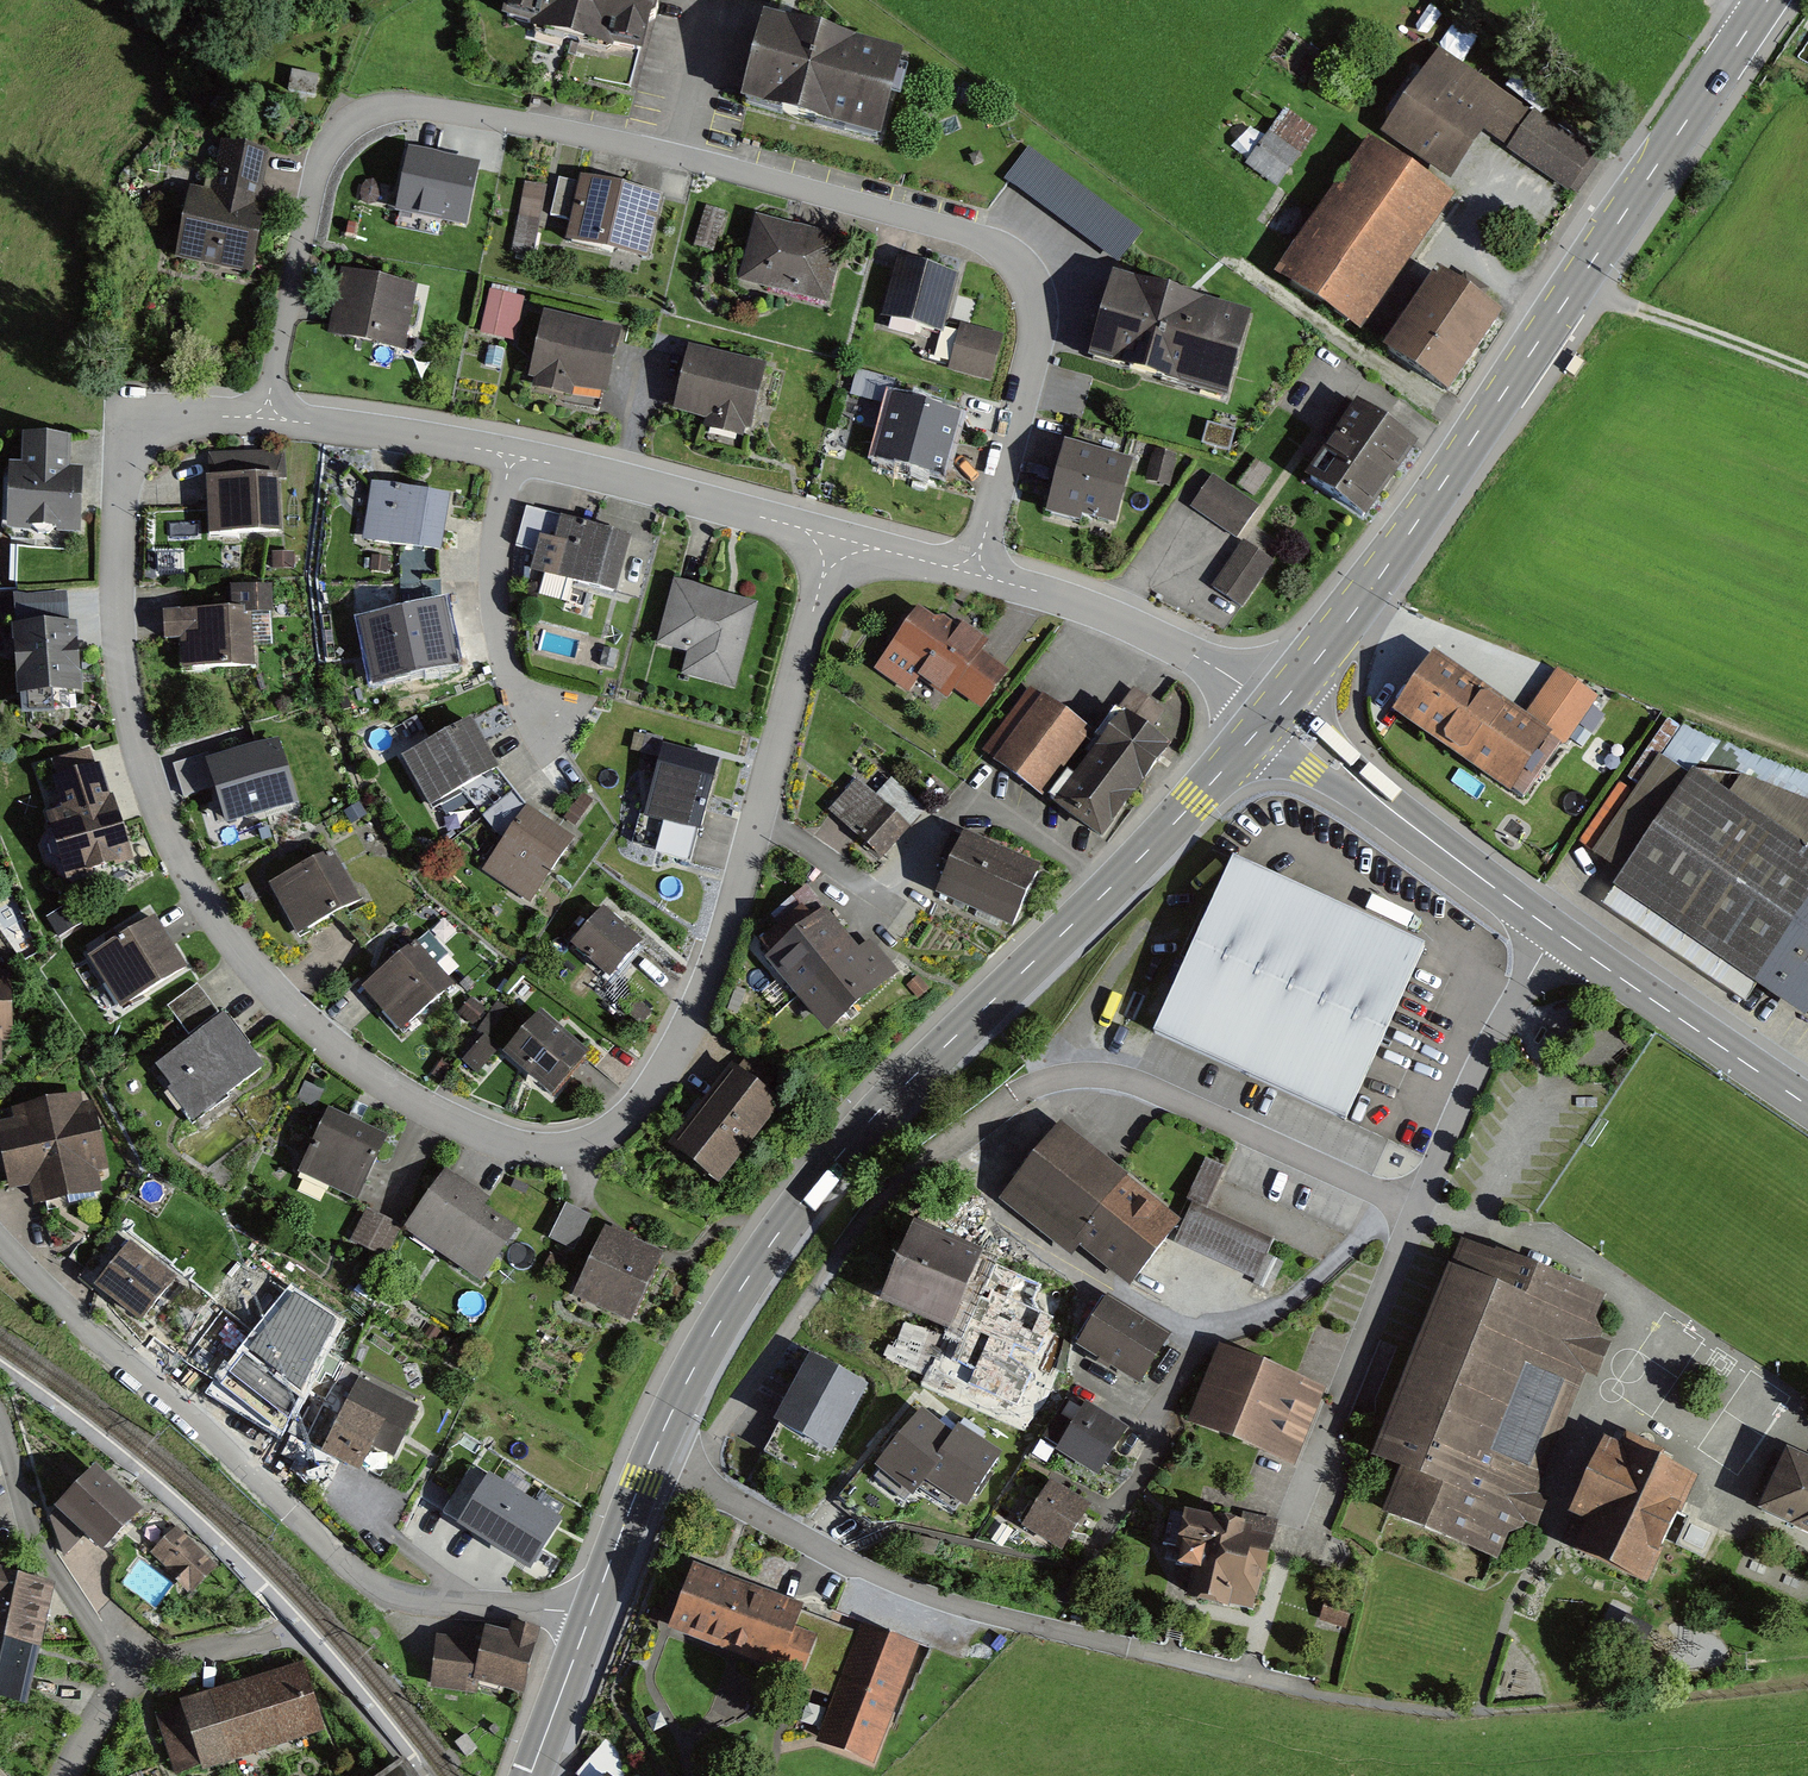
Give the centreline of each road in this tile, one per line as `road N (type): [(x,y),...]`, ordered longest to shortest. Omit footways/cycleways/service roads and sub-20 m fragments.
road 1 (residential): [(833,548),(760,818),(709,975),(664,1072),(637,1112),(597,1141),(565,1150),(507,1144),(372,1076),(276,994),(194,885),(147,778),(131,723),(116,601),(127,452),(157,420),(268,413)]
road 2 (residential): [(973,566),(1037,324),(1021,266),(990,242),(683,156),(413,106),(349,122),(317,173),(268,413)]
road 3 (secondary): [(1274,713),(1118,881),(875,1114),(805,1196),(733,1300),(650,1460)]
road 4 (secondary): [(1767,0),(1365,598),(1274,713)]
road 5 (residential): [(589,1619),(404,1597),(354,1571),(0,1240)]
road 6 (residential): [(650,1460),(863,1570),(951,1606),(1247,1677)]
road 7 (residential): [(1557,933),(1474,1084),(1302,1512)]
road 8 (residential): [(66,1775),(126,1674),(38,1545),(0,1419)]
road 9 (tertiary): [(1557,933),(1274,713)]
road 10 (residential): [(1274,713),(1197,657),(1138,627),(973,566)]
road 11 (residential): [(511,460),(621,479),(801,528),(833,548)]
road 12 (residential): [(553,760),(518,693),(494,602),(494,542),(511,460)]
road 13 (tertiary): [(1807,1105),(1557,933)]
road 14 (residential): [(268,413),(511,460)]
road 15 (track): [(1807,372),(1580,279)]
road 16 (secondary): [(650,1460),(589,1619)]
road 17 (secondary): [(589,1619),(530,1775)]
road 18 (residential): [(973,566),(833,548)]

